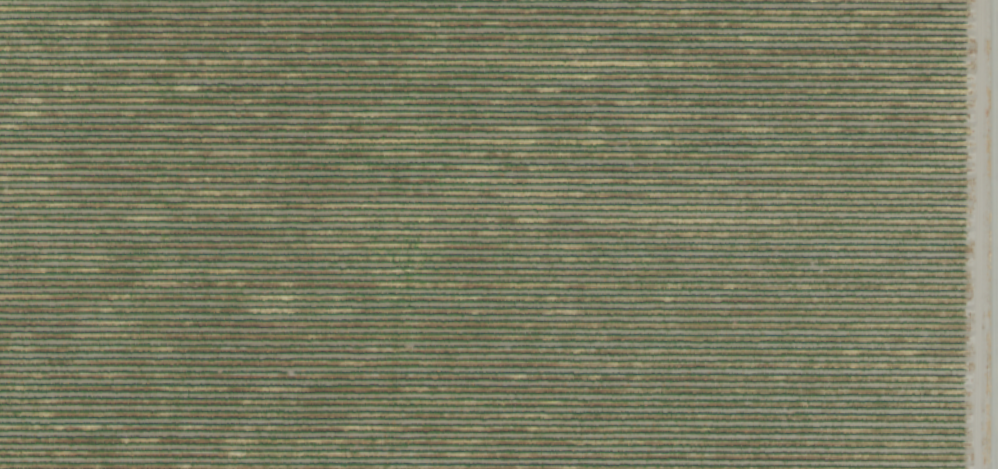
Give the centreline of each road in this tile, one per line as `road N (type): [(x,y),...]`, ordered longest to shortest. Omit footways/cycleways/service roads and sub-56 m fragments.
road 1 (residential): [(990,468),(991,0)]

